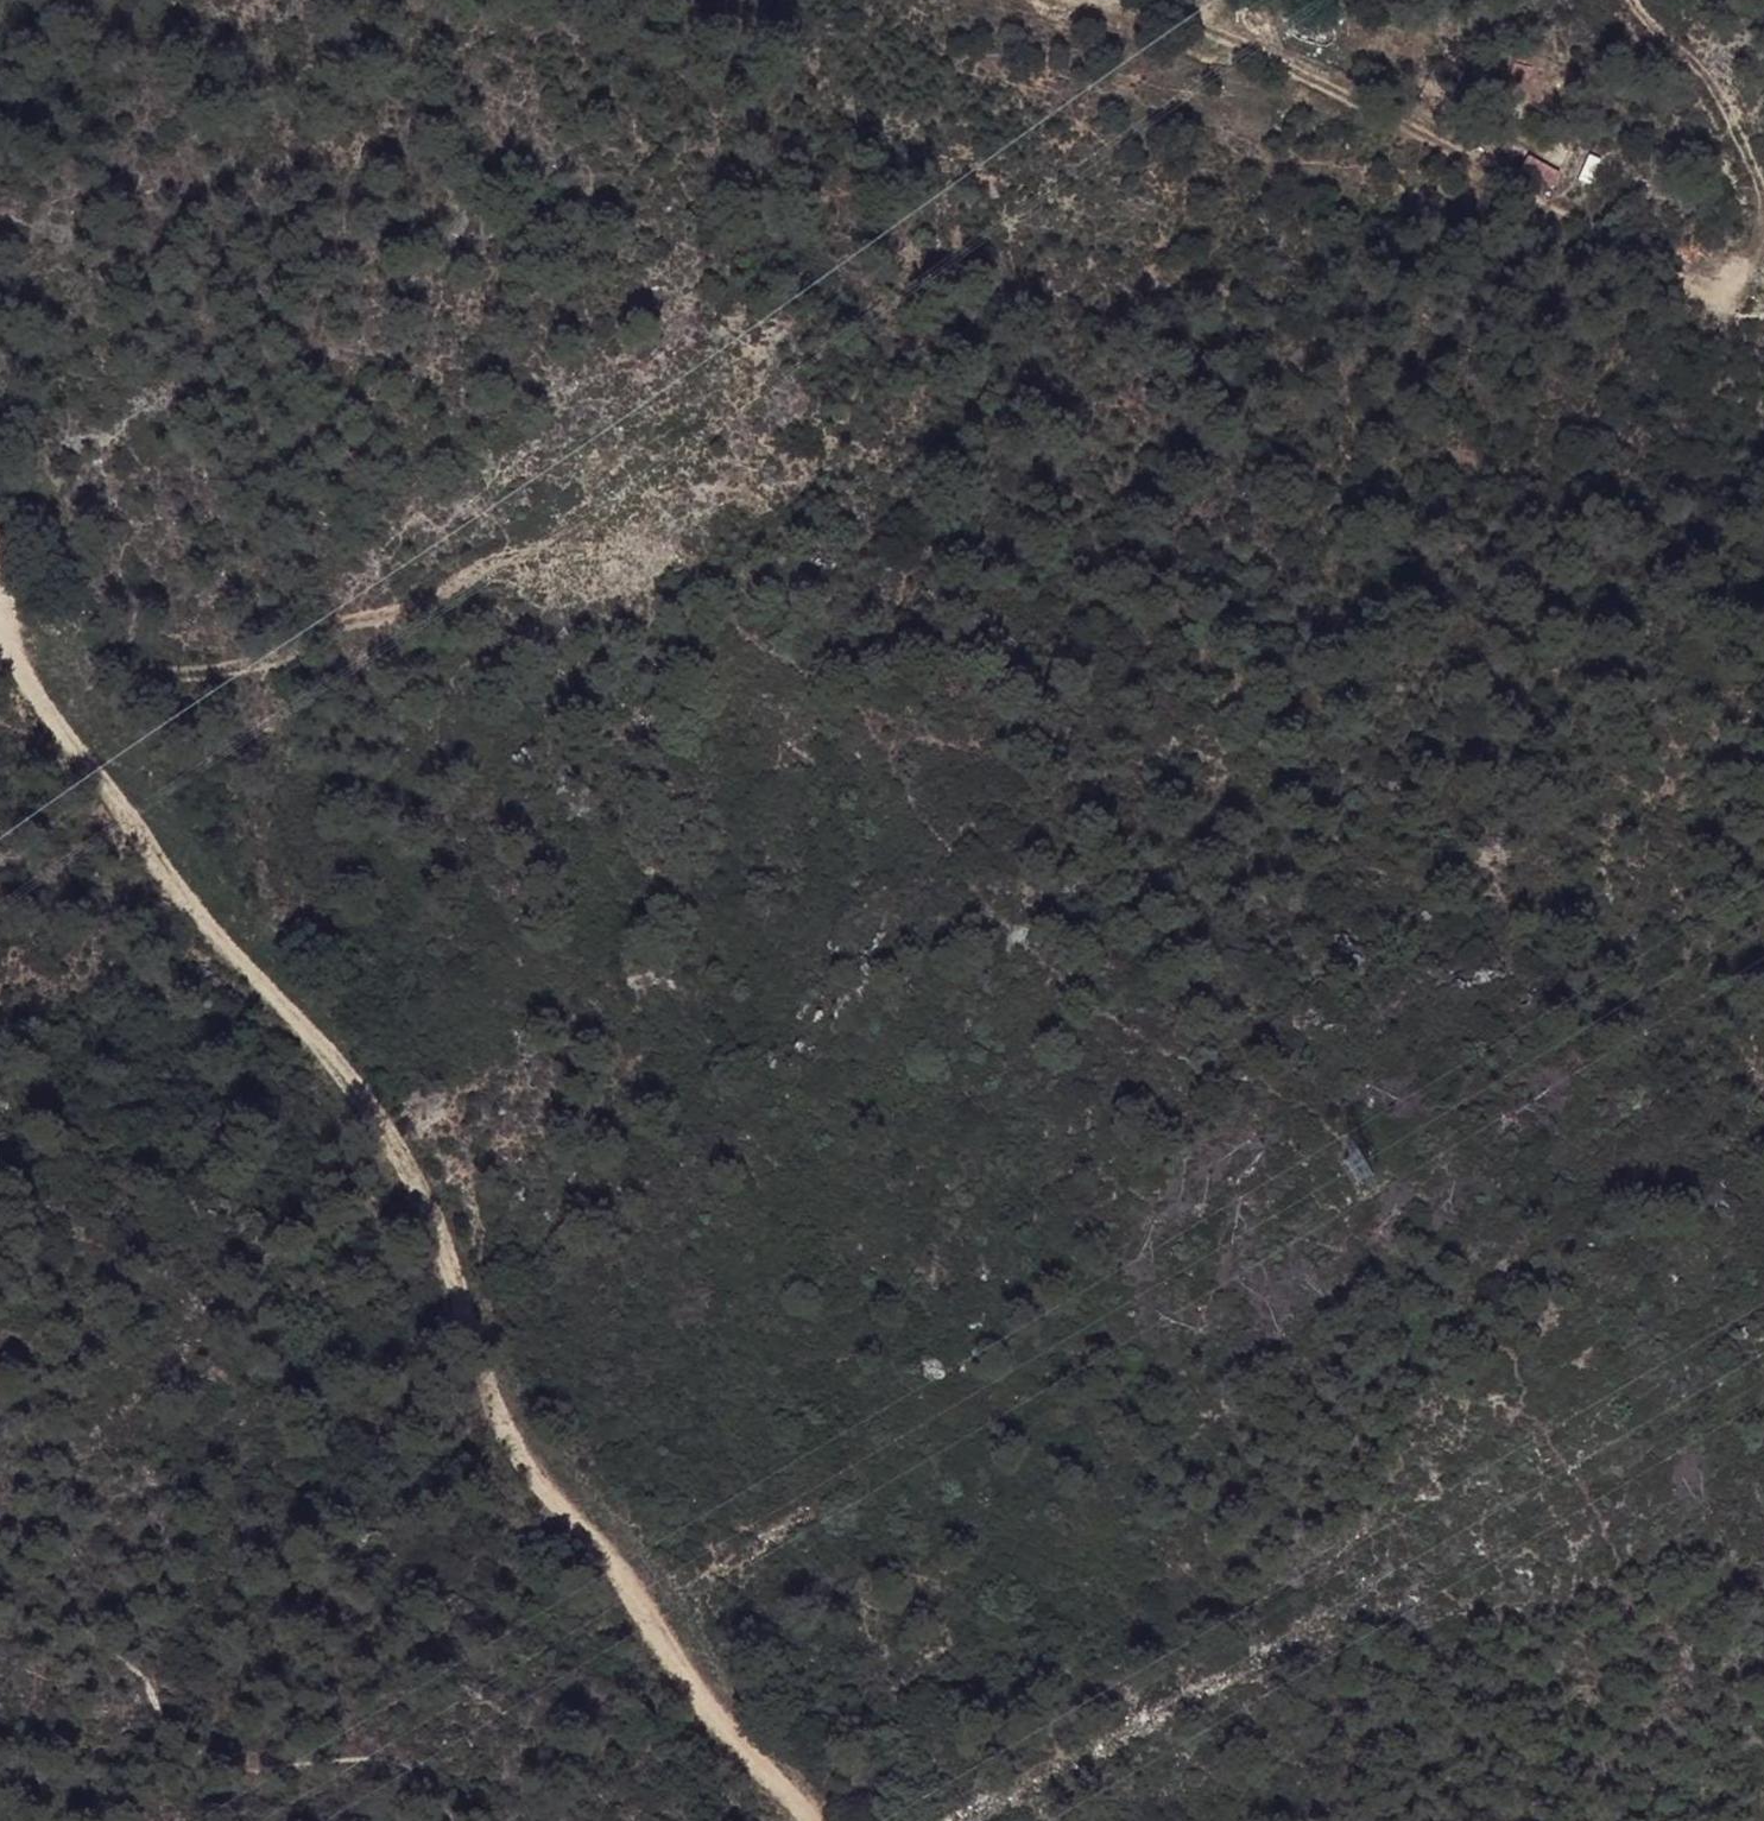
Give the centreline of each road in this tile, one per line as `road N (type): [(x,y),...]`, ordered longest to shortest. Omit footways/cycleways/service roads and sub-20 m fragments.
road 1 (track): [(811,1820),(675,1668),(616,1561),(537,1482),(495,1397),(449,1249),(353,1077),(261,983),(148,849),(45,713),(3,634)]
road 2 (track): [(1632,0),(1678,47),(1732,123),(1761,202),(1754,248),(1735,285),(1715,303),(1213,30),(1096,0)]

